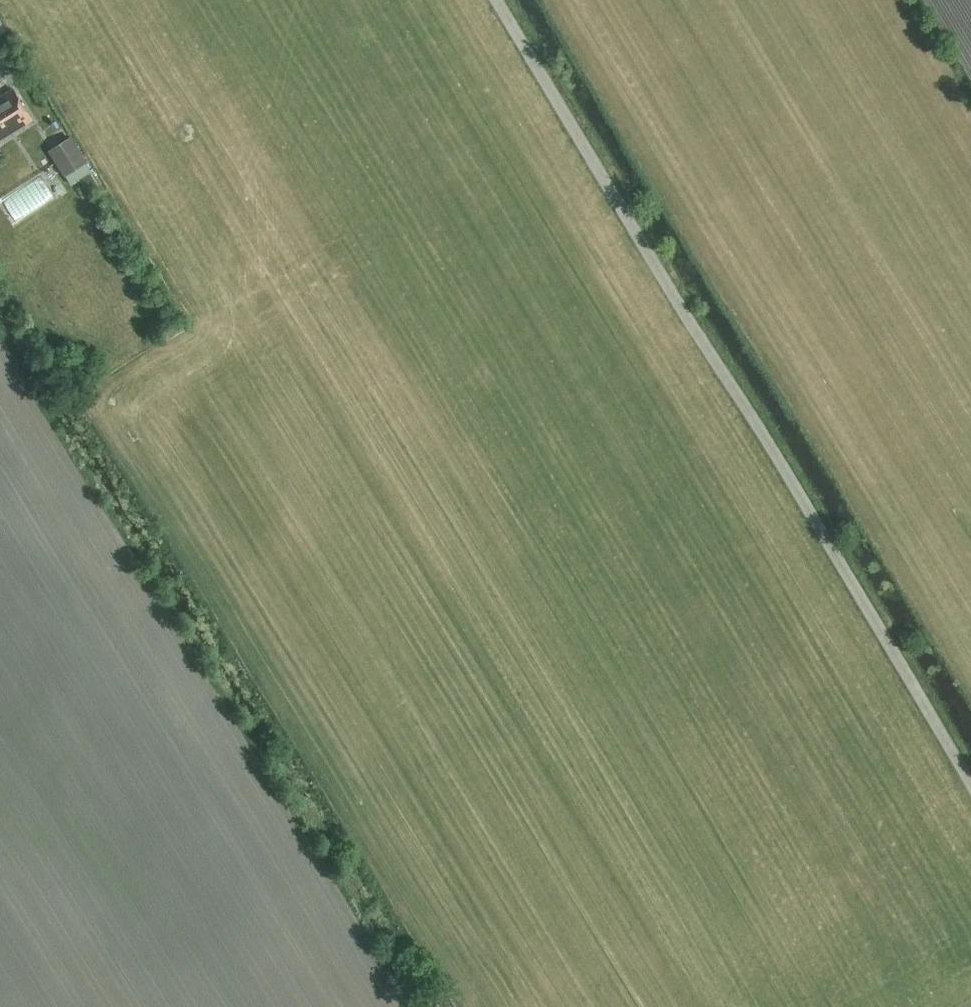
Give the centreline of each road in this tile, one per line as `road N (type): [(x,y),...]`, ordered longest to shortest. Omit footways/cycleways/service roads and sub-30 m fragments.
road 1 (track): [(494,0),(970,788)]

